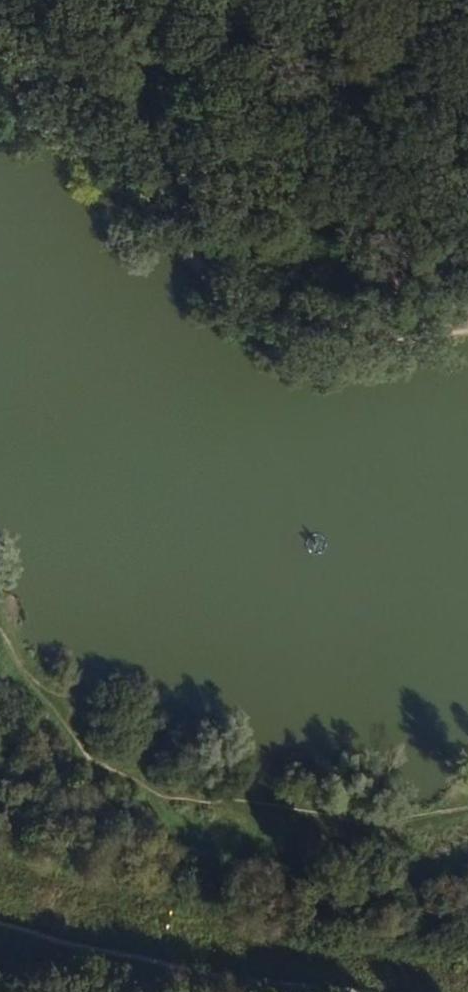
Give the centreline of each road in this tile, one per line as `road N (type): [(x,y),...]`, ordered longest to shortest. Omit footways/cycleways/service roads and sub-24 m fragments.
road 1 (track): [(467,64),(291,0)]

